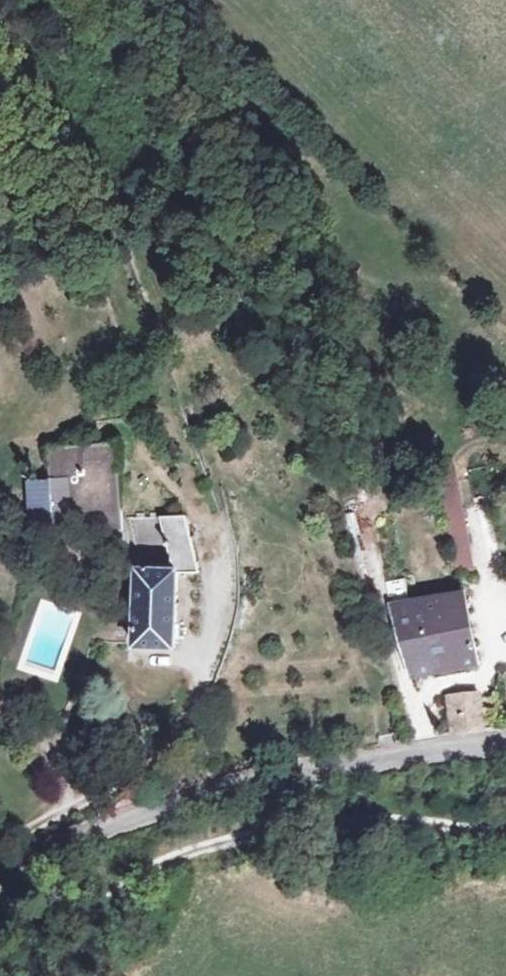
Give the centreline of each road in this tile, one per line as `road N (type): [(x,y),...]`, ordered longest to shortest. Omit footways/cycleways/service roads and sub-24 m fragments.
road 1 (residential): [(505,744),(199,797),(76,842),(0,893)]
road 2 (track): [(505,831),(367,818),(287,823),(209,841),(103,897),(80,928),(64,975)]

